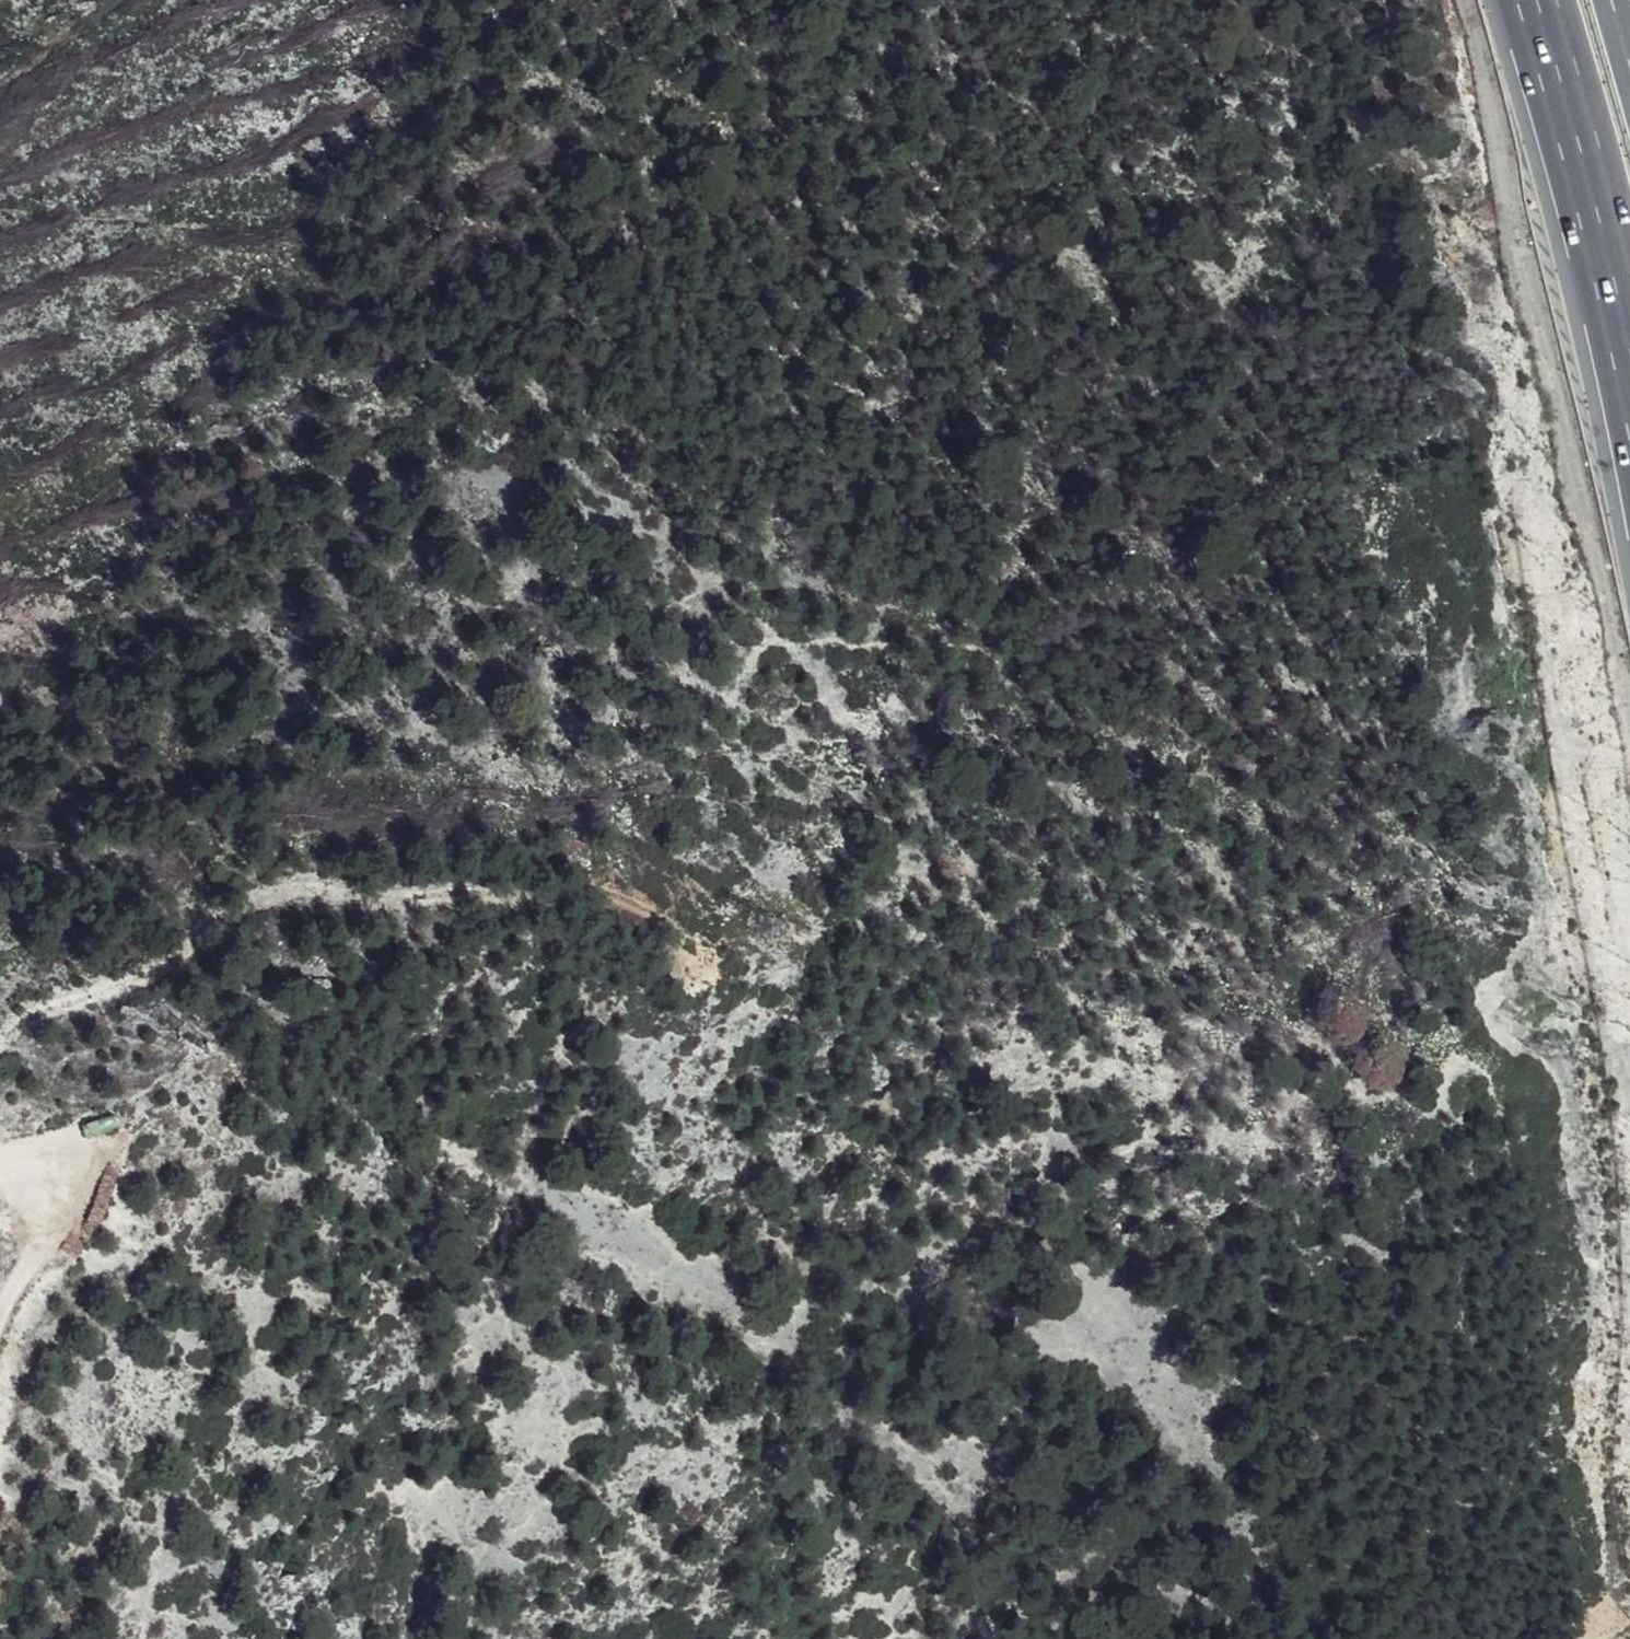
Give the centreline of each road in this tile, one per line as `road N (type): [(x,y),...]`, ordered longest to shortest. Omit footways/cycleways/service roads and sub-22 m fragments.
road 1 (motorway): [(1542,0),(1594,163),(1629,325)]
road 2 (track): [(0,1165),(39,1168),(58,1184),(59,1213),(0,1315)]

